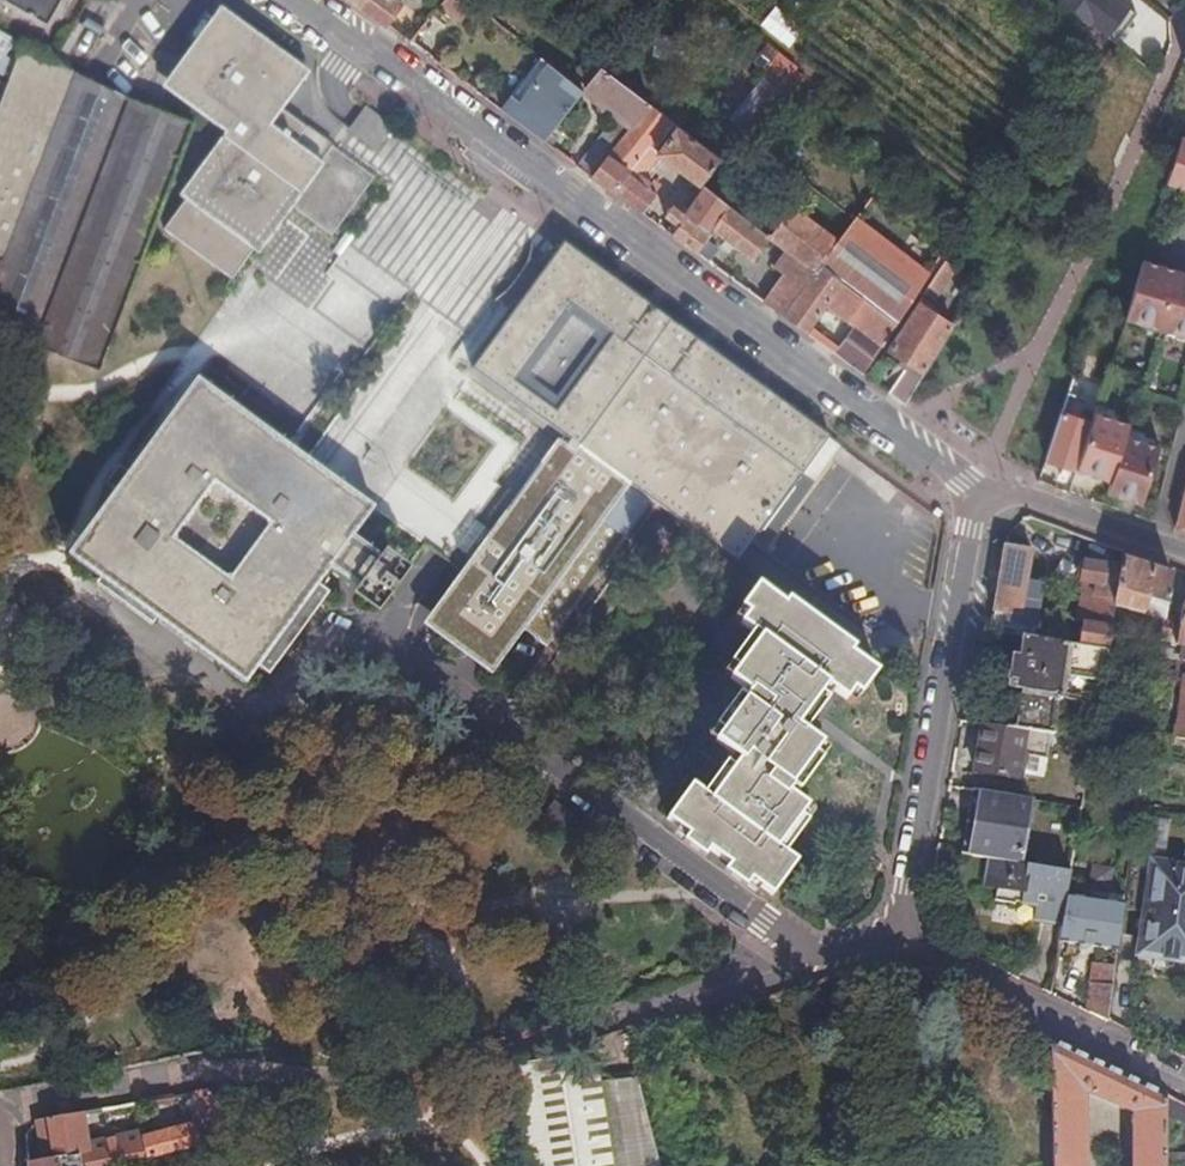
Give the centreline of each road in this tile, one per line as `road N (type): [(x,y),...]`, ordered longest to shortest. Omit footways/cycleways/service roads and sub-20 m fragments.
road 1 (unclassified): [(296,0),(976,493)]
road 2 (unclassified): [(248,712),(284,687),(305,655),(340,637),(382,635),(817,950)]
road 3 (residential): [(899,927),(976,493)]
road 4 (residential): [(1184,1080),(899,927)]
road 5 (unclassified): [(976,493),(1040,502),(1184,552)]

